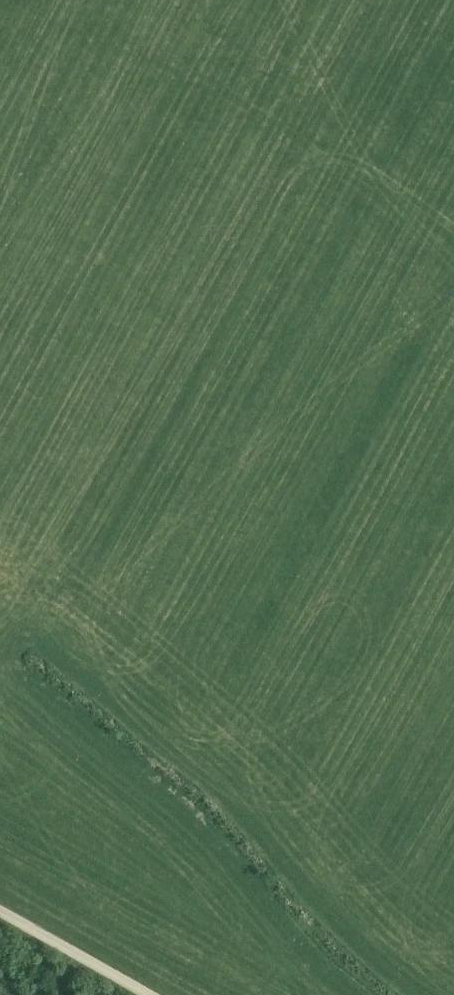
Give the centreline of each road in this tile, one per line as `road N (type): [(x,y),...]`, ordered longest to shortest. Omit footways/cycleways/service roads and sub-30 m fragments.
road 1 (unclassified): [(148,994),(0,912)]

